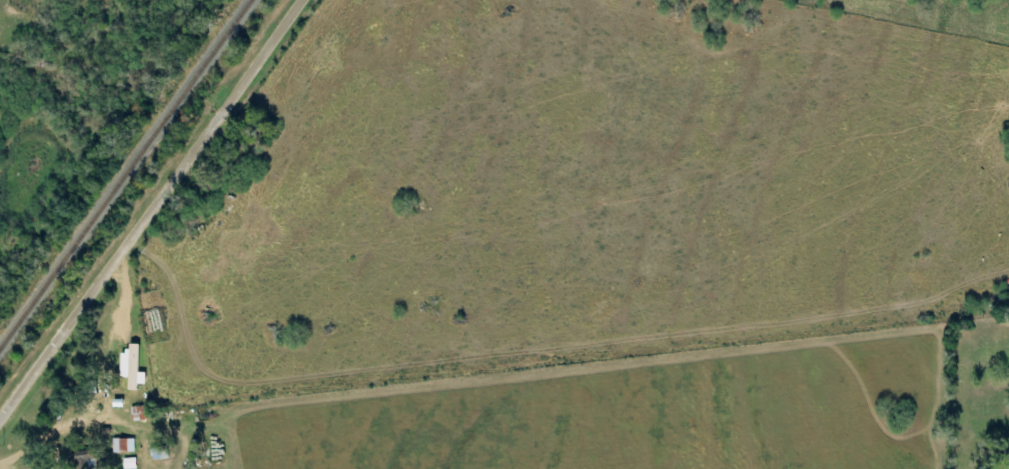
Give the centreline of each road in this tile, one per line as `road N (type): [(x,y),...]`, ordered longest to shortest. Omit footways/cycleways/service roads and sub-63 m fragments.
road 1 (residential): [(0,424),(305,0)]

